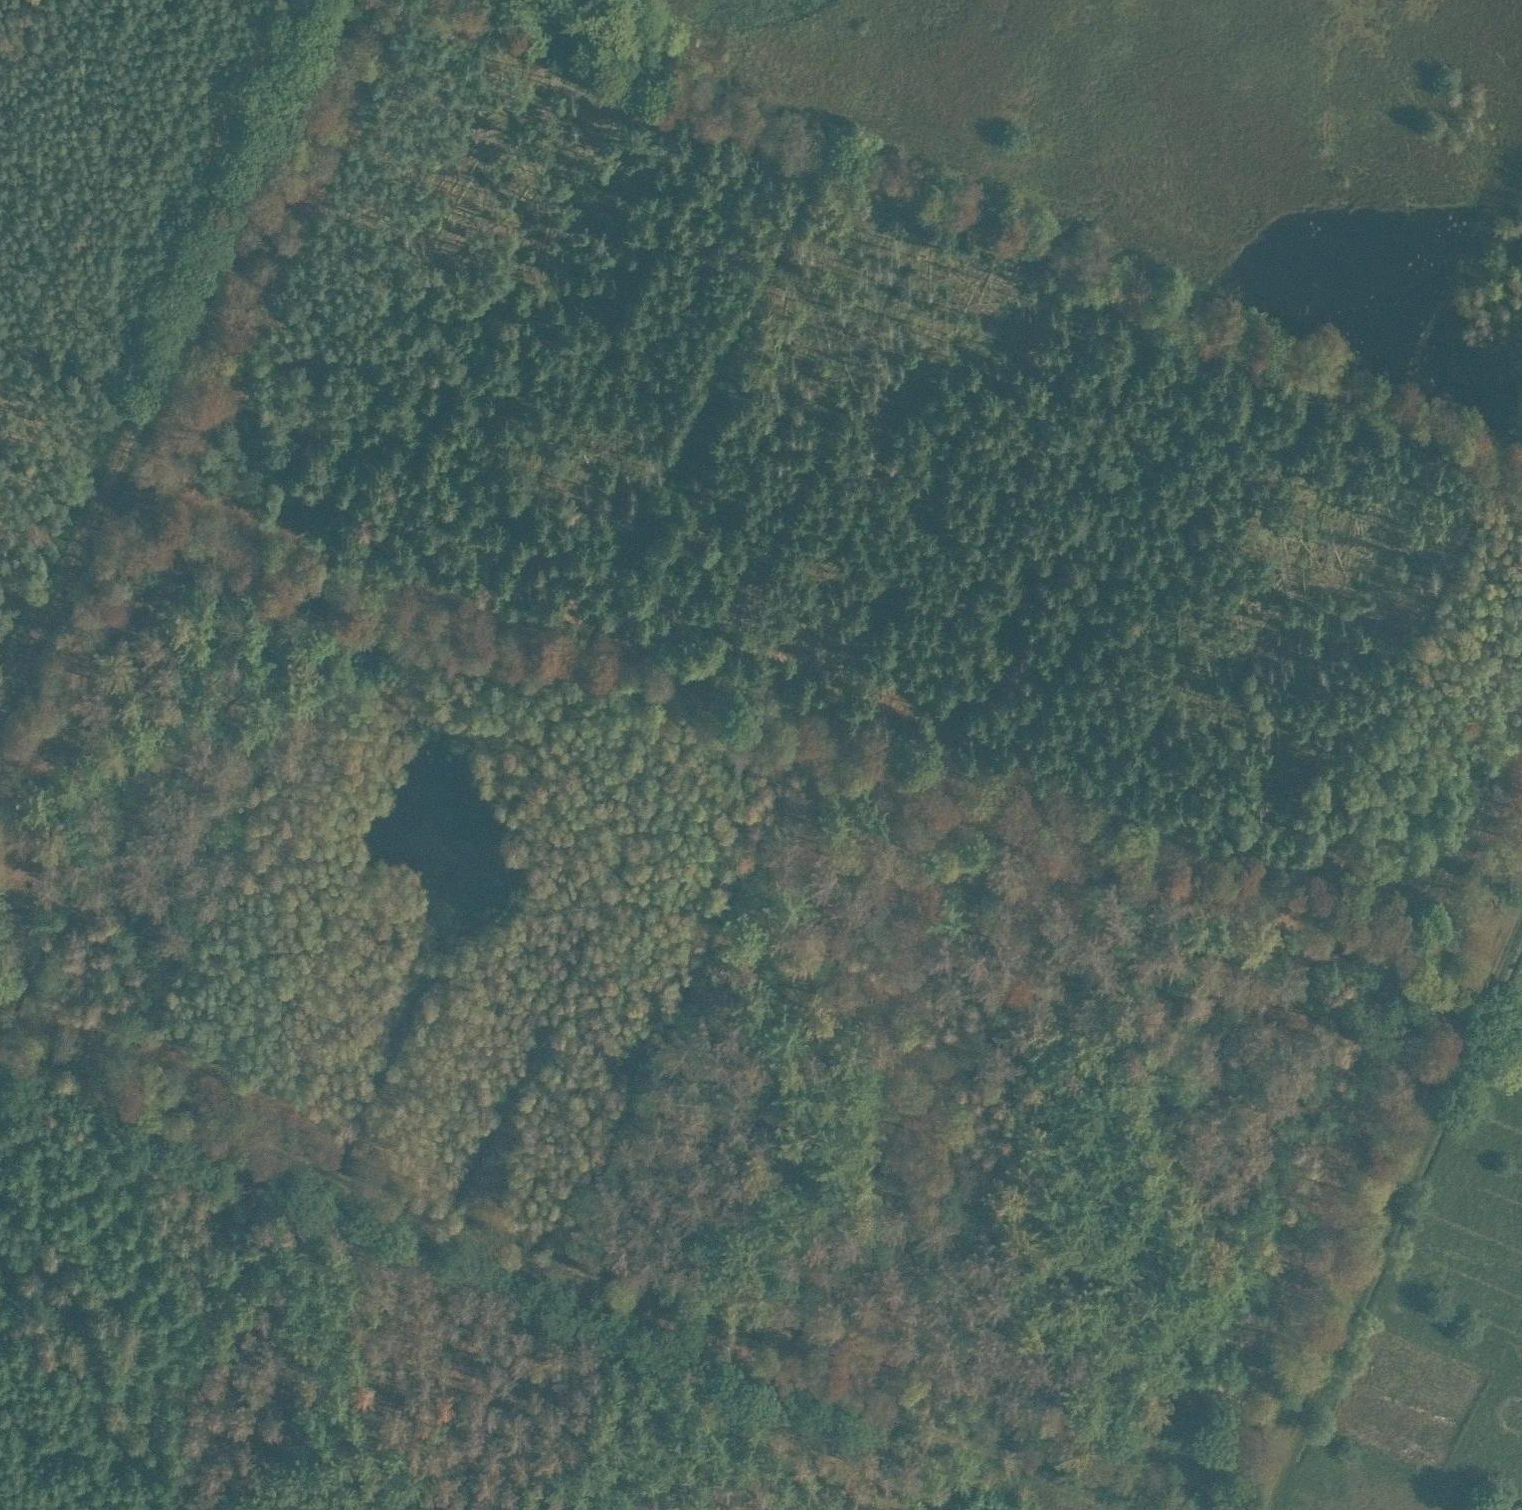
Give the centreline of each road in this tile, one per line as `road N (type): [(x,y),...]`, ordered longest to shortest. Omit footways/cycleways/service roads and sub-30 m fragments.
road 1 (track): [(108,495),(1495,959)]
road 2 (track): [(0,1050),(1124,1509)]
road 3 (track): [(342,0),(0,719)]
road 4 (track): [(1521,897),(1258,1509)]

